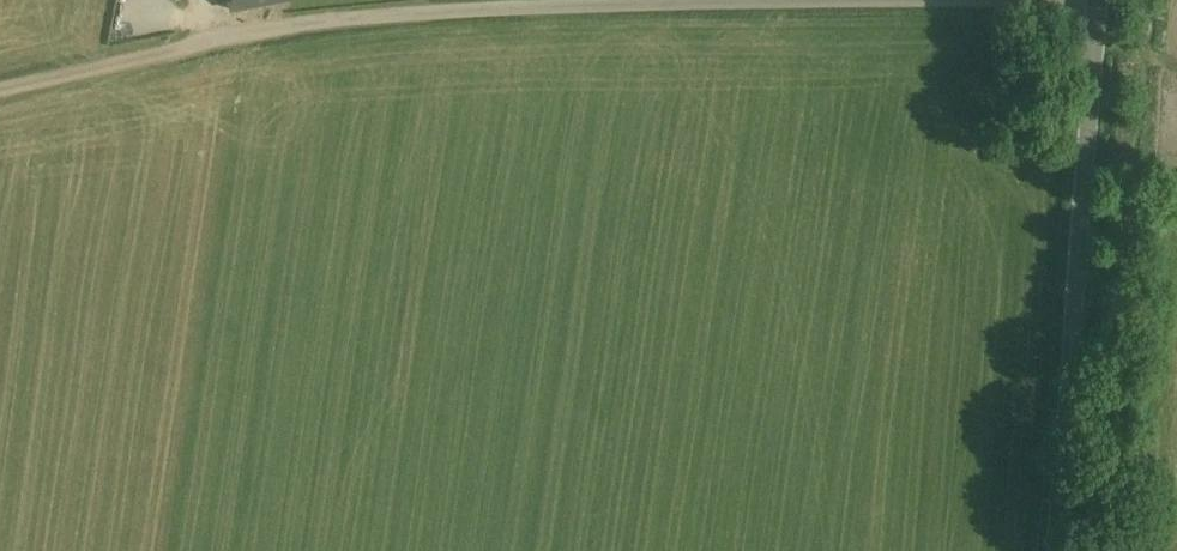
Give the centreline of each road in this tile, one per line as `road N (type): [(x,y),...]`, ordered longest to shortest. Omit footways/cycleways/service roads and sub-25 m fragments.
road 1 (residential): [(185,47),(300,23),(506,9),(1072,0)]
road 2 (unclassified): [(1057,550),(1097,0)]
road 3 (track): [(0,92),(185,47)]

